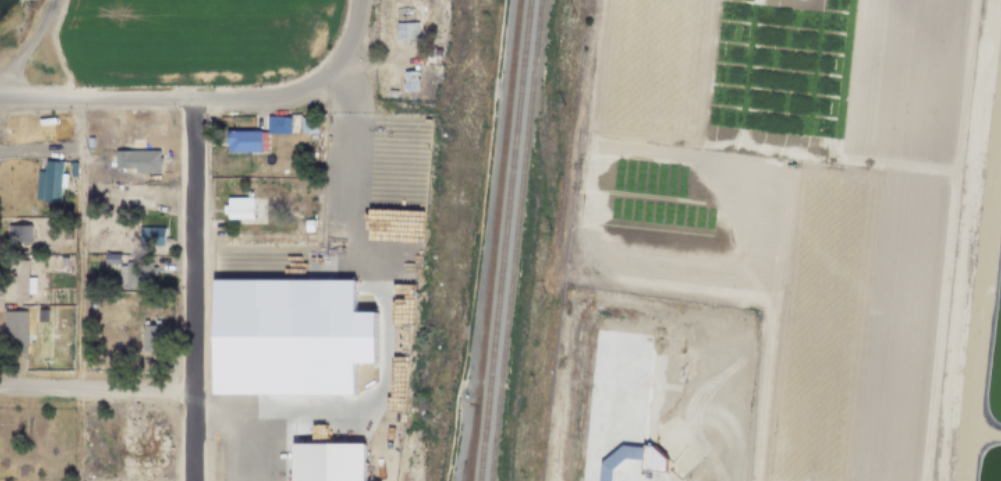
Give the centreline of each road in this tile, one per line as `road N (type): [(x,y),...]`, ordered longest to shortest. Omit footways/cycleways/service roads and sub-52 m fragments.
road 1 (residential): [(360,0),(353,41),(339,63),(296,93),(0,101)]
road 2 (residential): [(194,480),(197,99)]
road 3 (residential): [(194,388),(0,387)]

